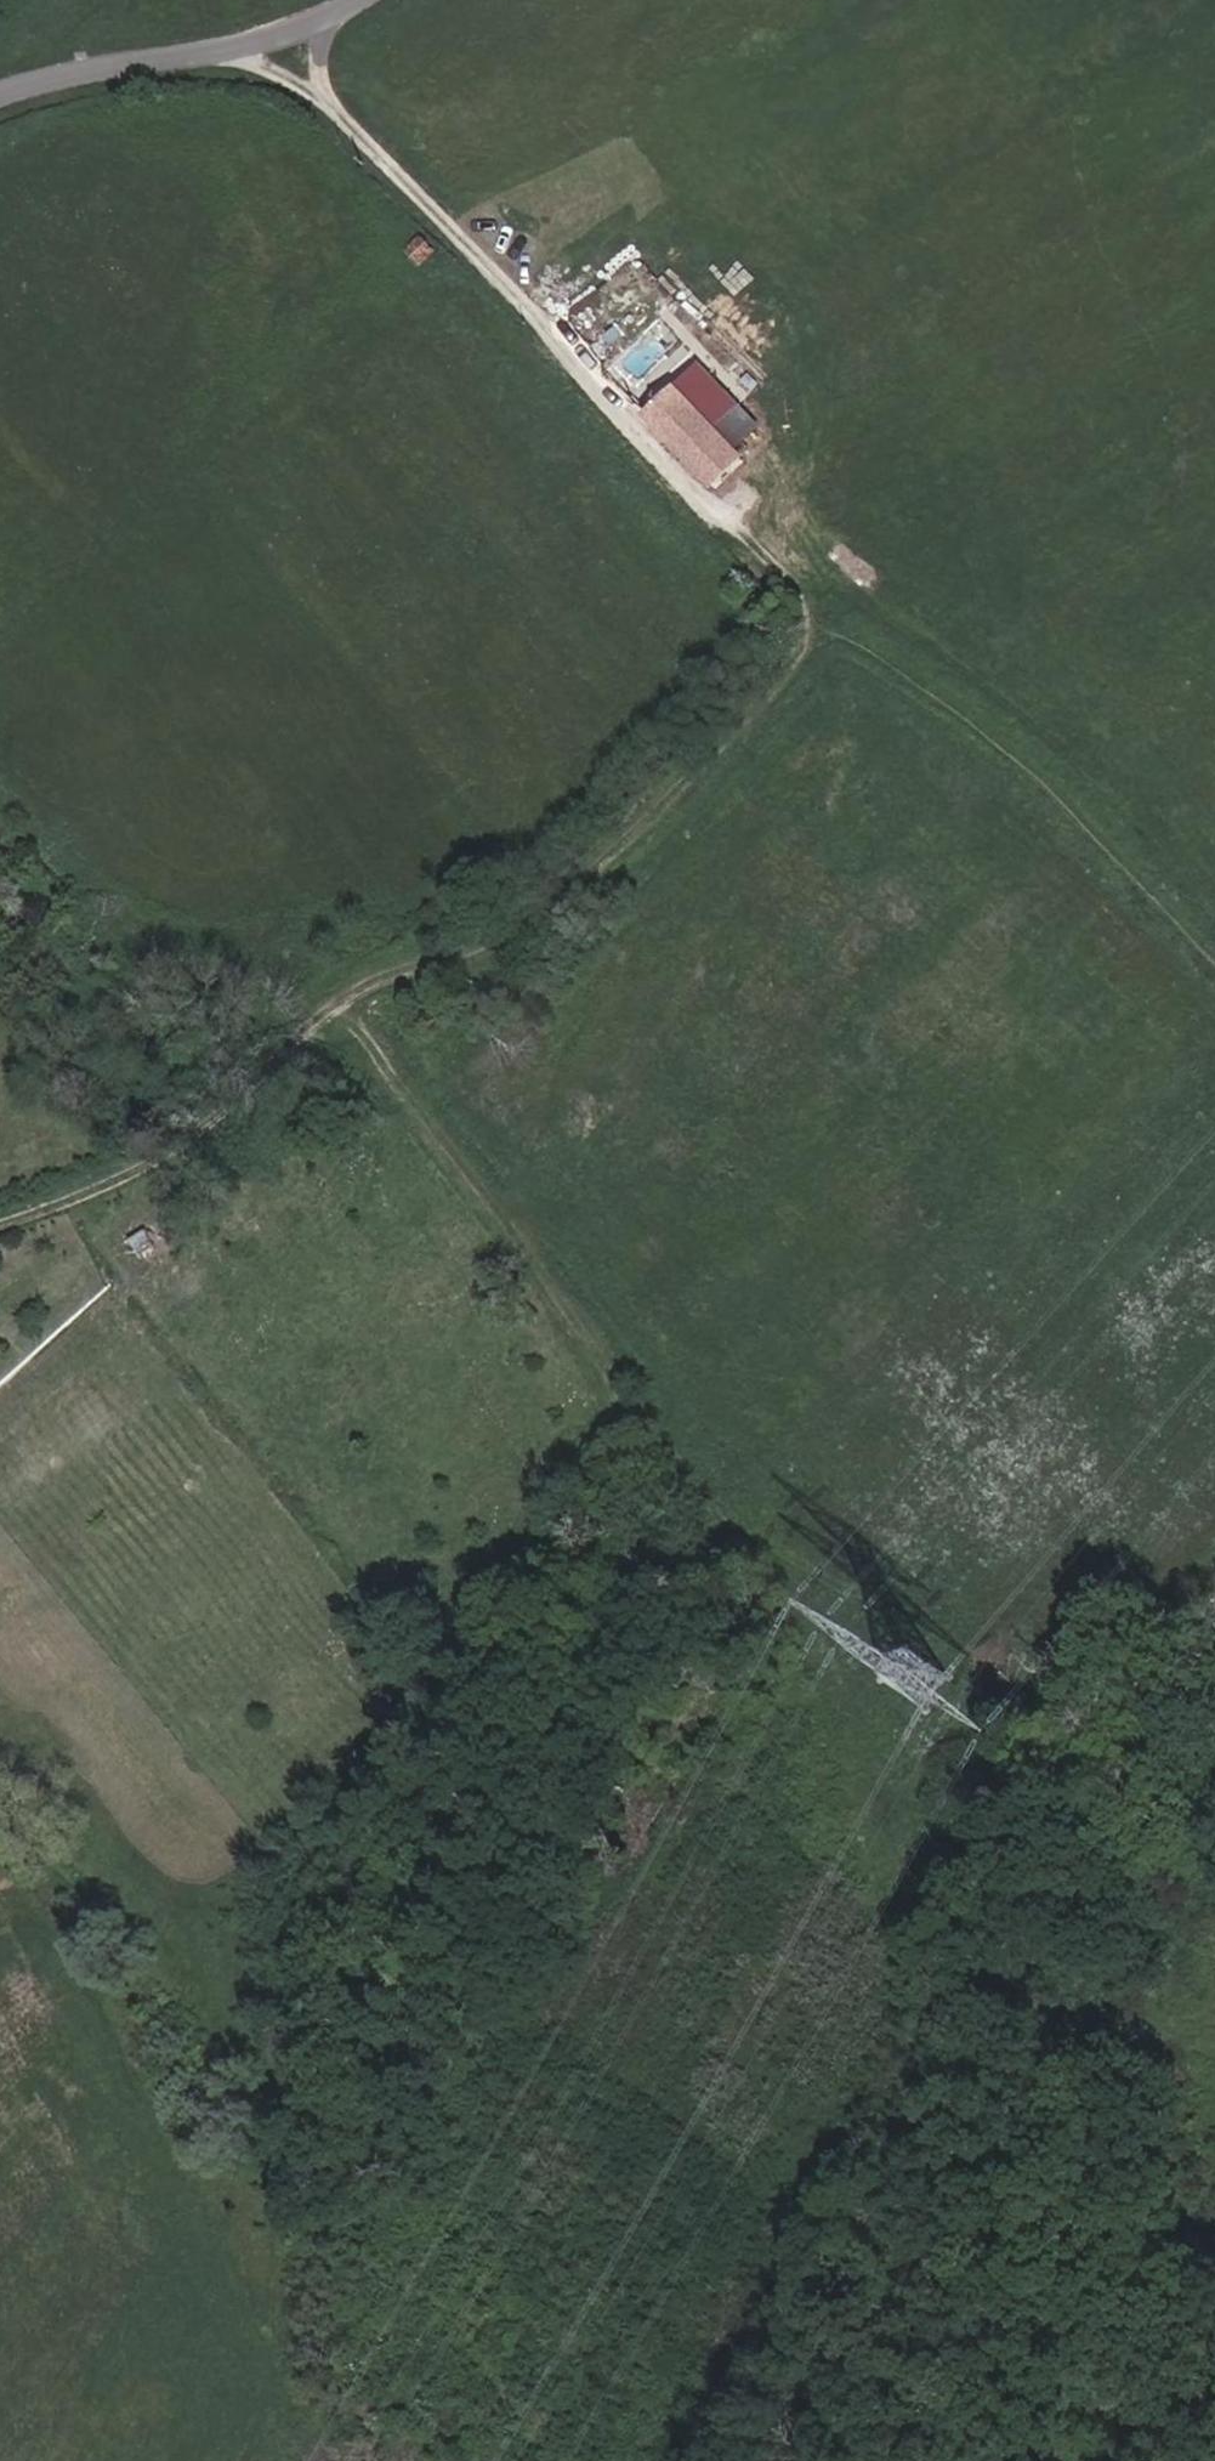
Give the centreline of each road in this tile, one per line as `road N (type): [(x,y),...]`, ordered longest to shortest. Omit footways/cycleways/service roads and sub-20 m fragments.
road 1 (unclassified): [(365,0),(336,17),(234,45),(0,98)]

